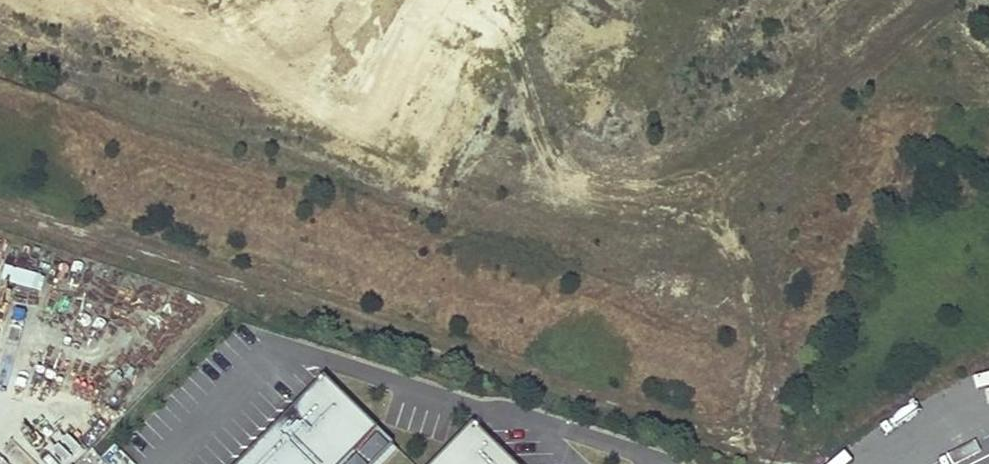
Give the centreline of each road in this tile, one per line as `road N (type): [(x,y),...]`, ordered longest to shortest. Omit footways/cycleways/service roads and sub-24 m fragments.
road 1 (track): [(150,0),(306,96),(536,177),(674,200),(716,222),(748,276),(761,342),(742,446),(789,463)]
road 2 (track): [(742,446),(0,206)]

